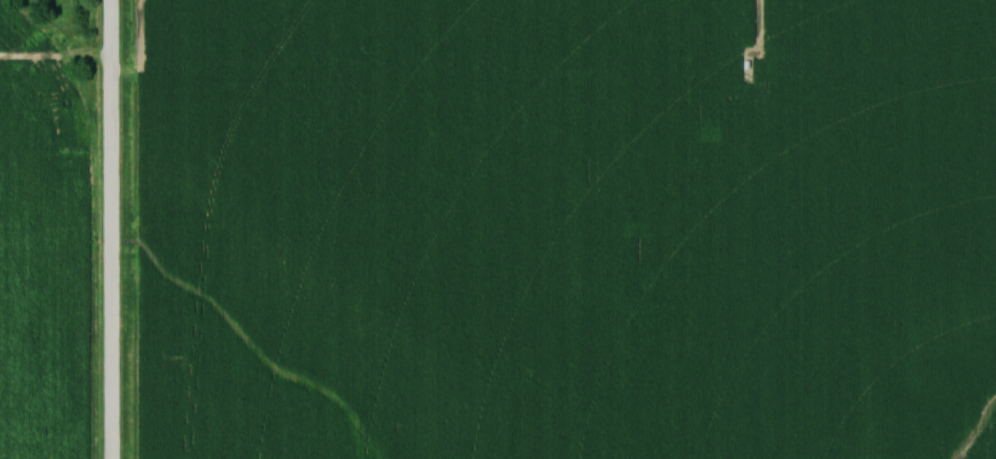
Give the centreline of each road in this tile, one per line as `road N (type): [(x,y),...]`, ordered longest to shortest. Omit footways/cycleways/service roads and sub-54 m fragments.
road 1 (tertiary): [(108,458),(107,0)]

